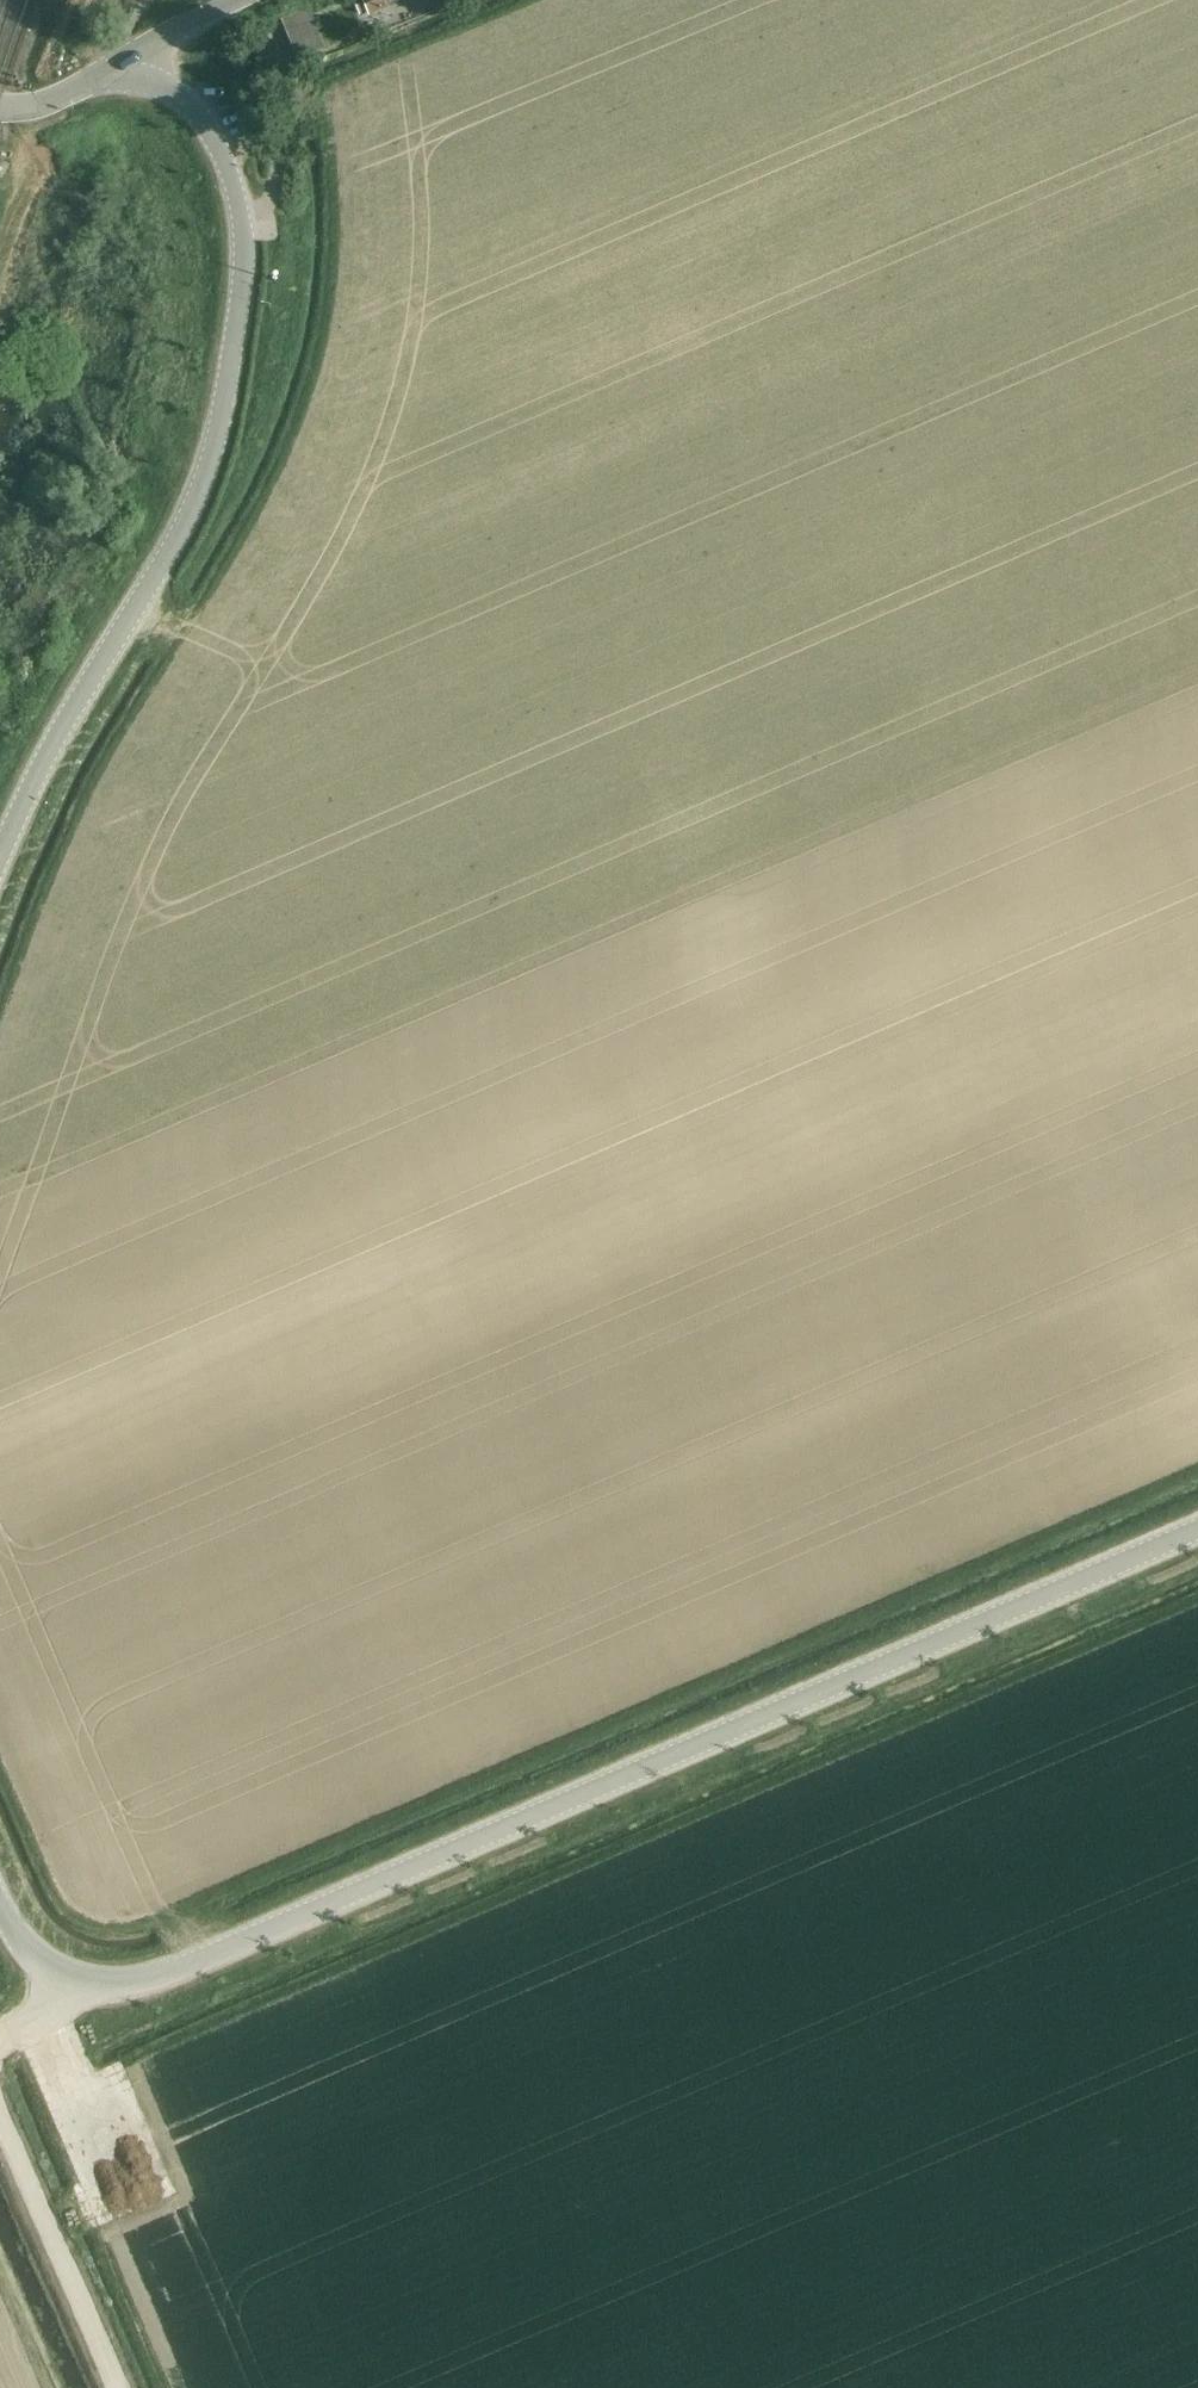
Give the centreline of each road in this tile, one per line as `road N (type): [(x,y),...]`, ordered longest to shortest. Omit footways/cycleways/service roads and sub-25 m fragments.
road 1 (unclassified): [(1197,1528),(137,1984),(87,1992),(53,1983),(19,1951),(0,1914)]
road 2 (unclassified): [(0,856),(39,770),(203,487),(239,328),(243,224),(213,130),(153,70),(121,60)]
road 3 (track): [(117,2387),(0,2115)]
road 4 (unclassified): [(0,108),(49,105),(121,60)]
road 5 (unclassified): [(121,60),(233,0)]

